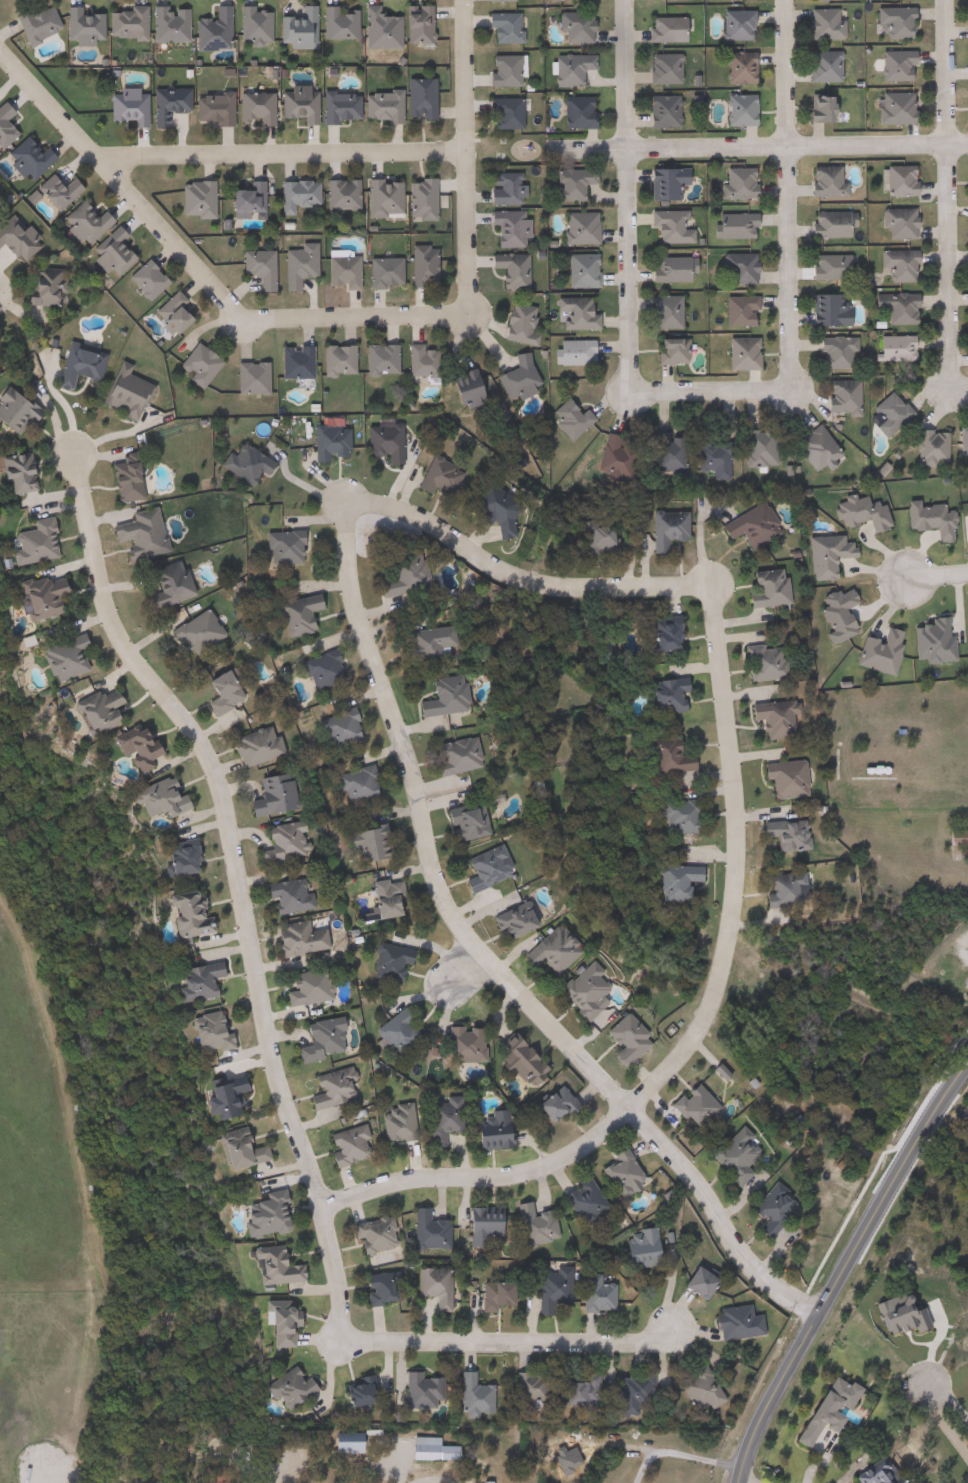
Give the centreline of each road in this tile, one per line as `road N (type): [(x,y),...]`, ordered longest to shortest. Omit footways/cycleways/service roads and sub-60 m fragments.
road 1 (residential): [(810,1314),(754,1275),(686,1174),(445,924),(409,775),(362,661),(340,500),(393,506),(527,587),(710,582),(732,847),(726,927),(688,1042),(623,1108)]
road 2 (residential): [(459,0),(464,313),(235,316),(0,54)]
road 3 (residential): [(315,1200),(262,1036),(208,763),(129,667),(97,600),(68,455)]
road 4 (residential): [(623,147),(625,392),(787,388),(783,144)]
road 5 (tertiary): [(967,1059),(913,1136),(810,1314),(744,1446),(734,1482)]
road 6 (residential): [(315,1200),(339,1337),(648,1343),(676,1329)]
road 7 (residential): [(462,151),(119,154),(100,169)]
road 8 (residential): [(967,131),(623,147)]
road 9 (residential): [(623,1108),(559,1161),(507,1178),(442,1175),(315,1200)]
road 10 (residential): [(939,132),(945,390),(967,390)]
road 11 (residential): [(623,147),(622,0)]
road 12 (residential): [(783,144),(783,0)]
road 13 (residential): [(939,132),(940,0)]

